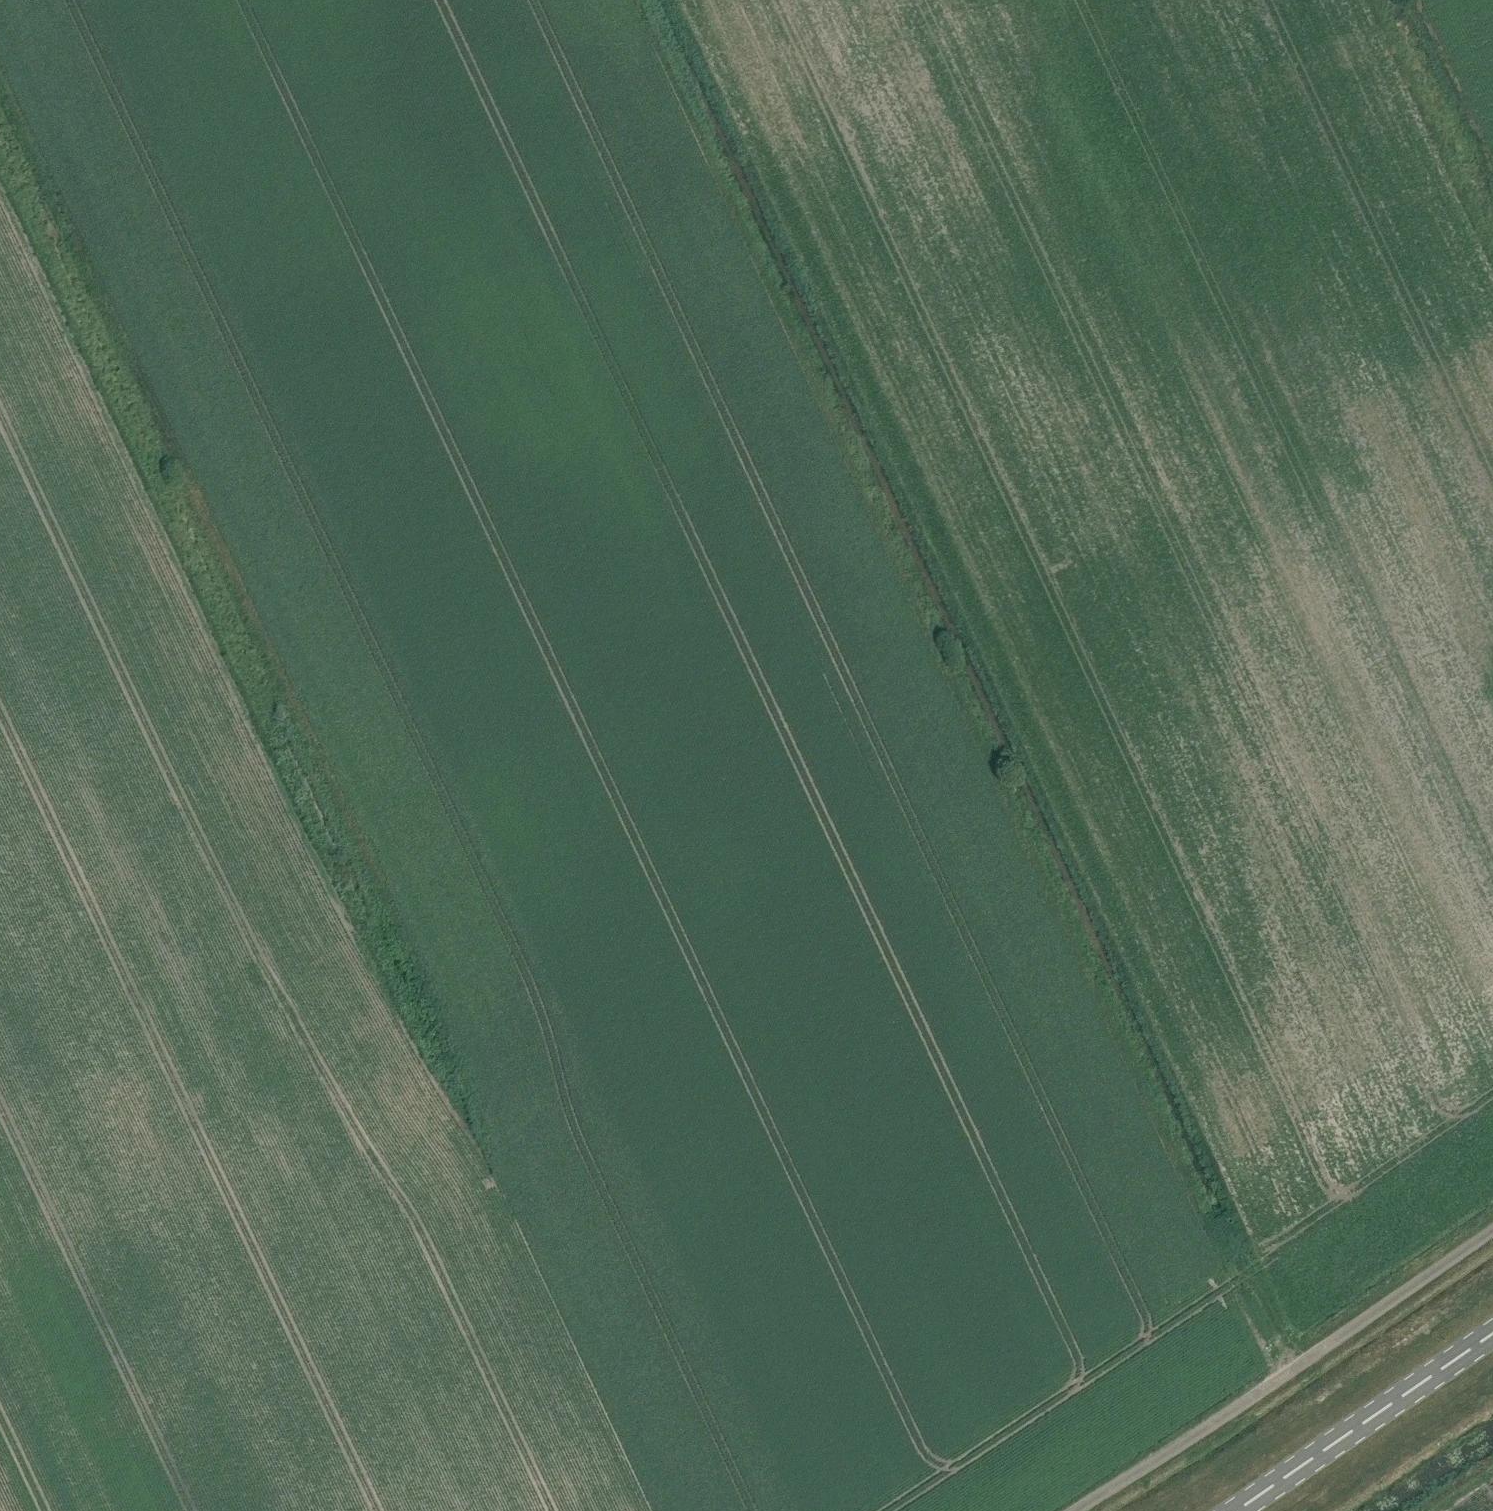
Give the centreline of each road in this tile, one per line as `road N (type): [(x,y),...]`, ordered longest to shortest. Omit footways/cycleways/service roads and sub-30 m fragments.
road 1 (unclassified): [(1075,1510),(1492,1230)]
road 2 (primary): [(1239,1510),(1492,1335)]

